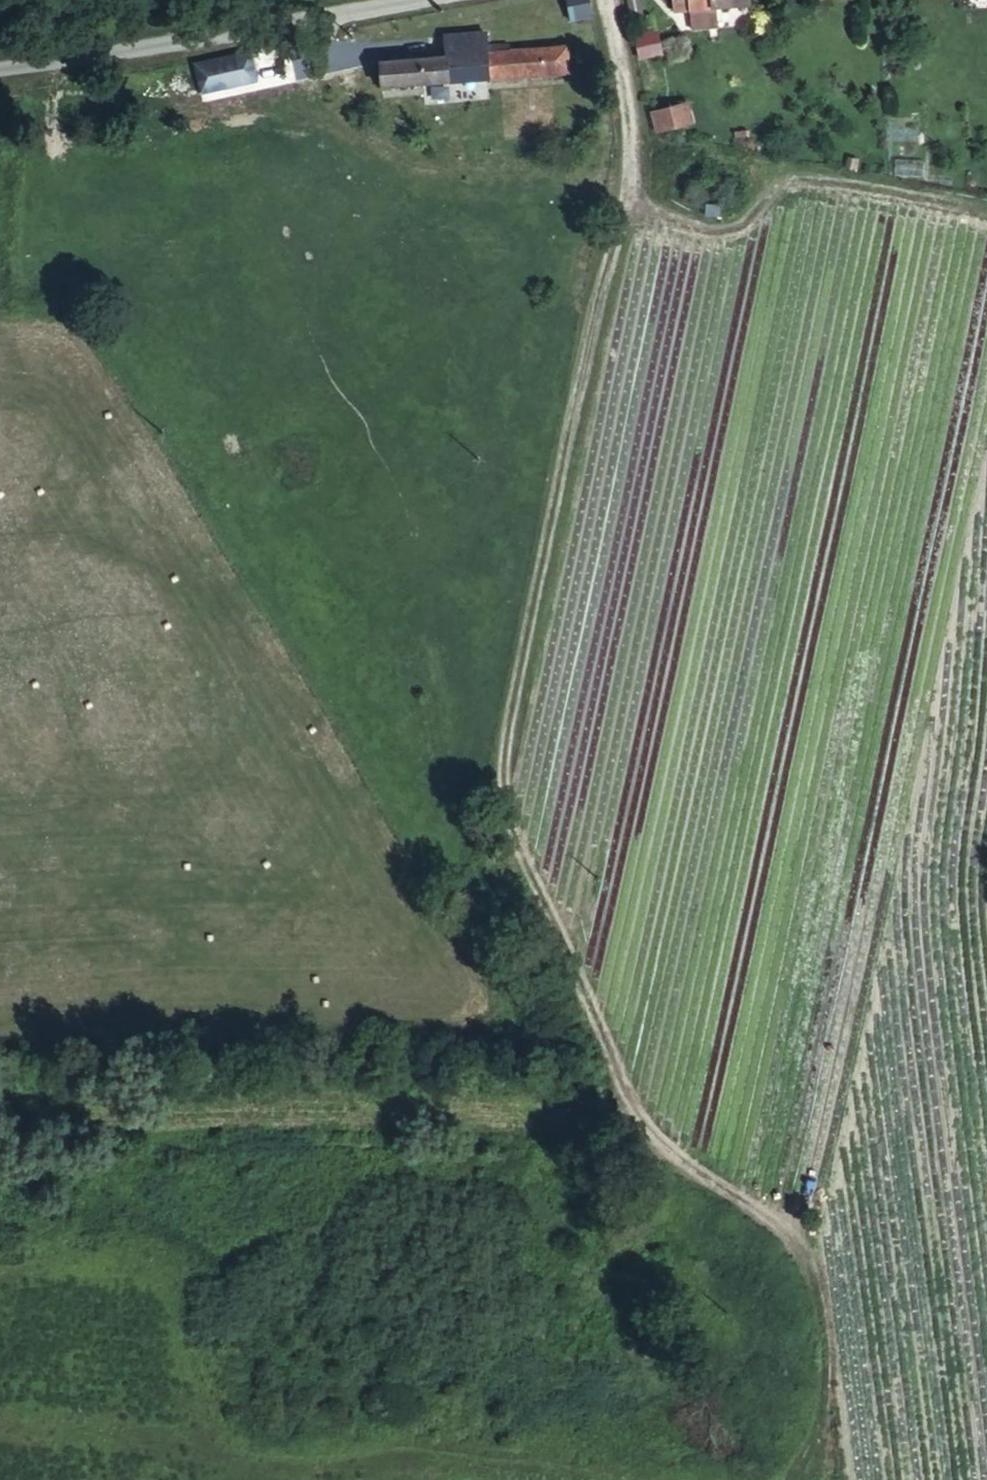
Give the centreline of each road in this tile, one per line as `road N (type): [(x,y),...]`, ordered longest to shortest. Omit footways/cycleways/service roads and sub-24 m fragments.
road 1 (track): [(610,0),(633,186),(594,338),(514,727),(510,807),(519,846),(610,1062),(645,1116),(781,1227),(813,1280),(829,1479)]
road 2 (unclassified): [(414,0),(0,68)]
road 3 (track): [(625,218),(690,234),(746,230),(795,190),(823,178),(858,182)]

